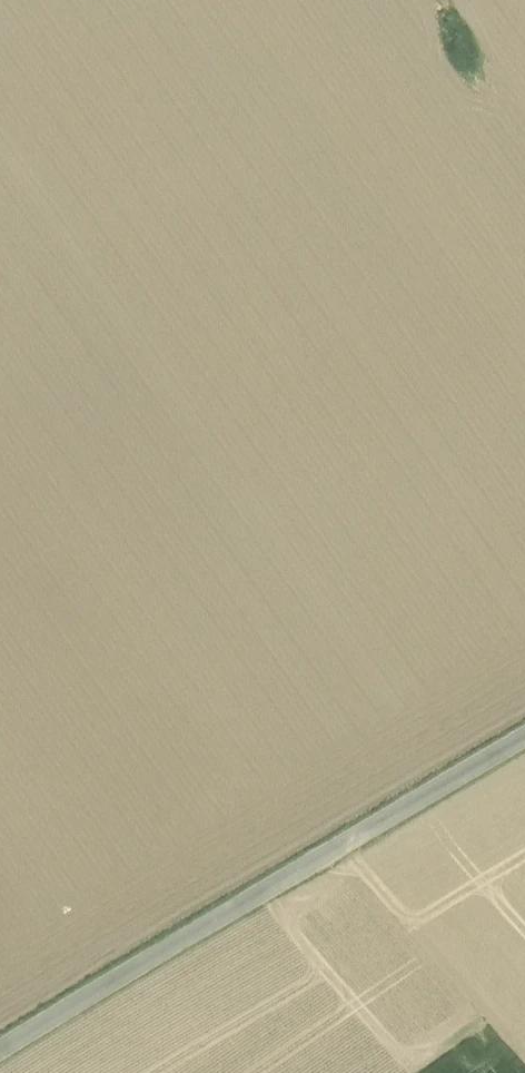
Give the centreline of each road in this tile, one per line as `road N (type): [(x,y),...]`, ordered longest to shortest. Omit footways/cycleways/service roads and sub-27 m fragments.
road 1 (unclassified): [(524,740),(0,1048)]

